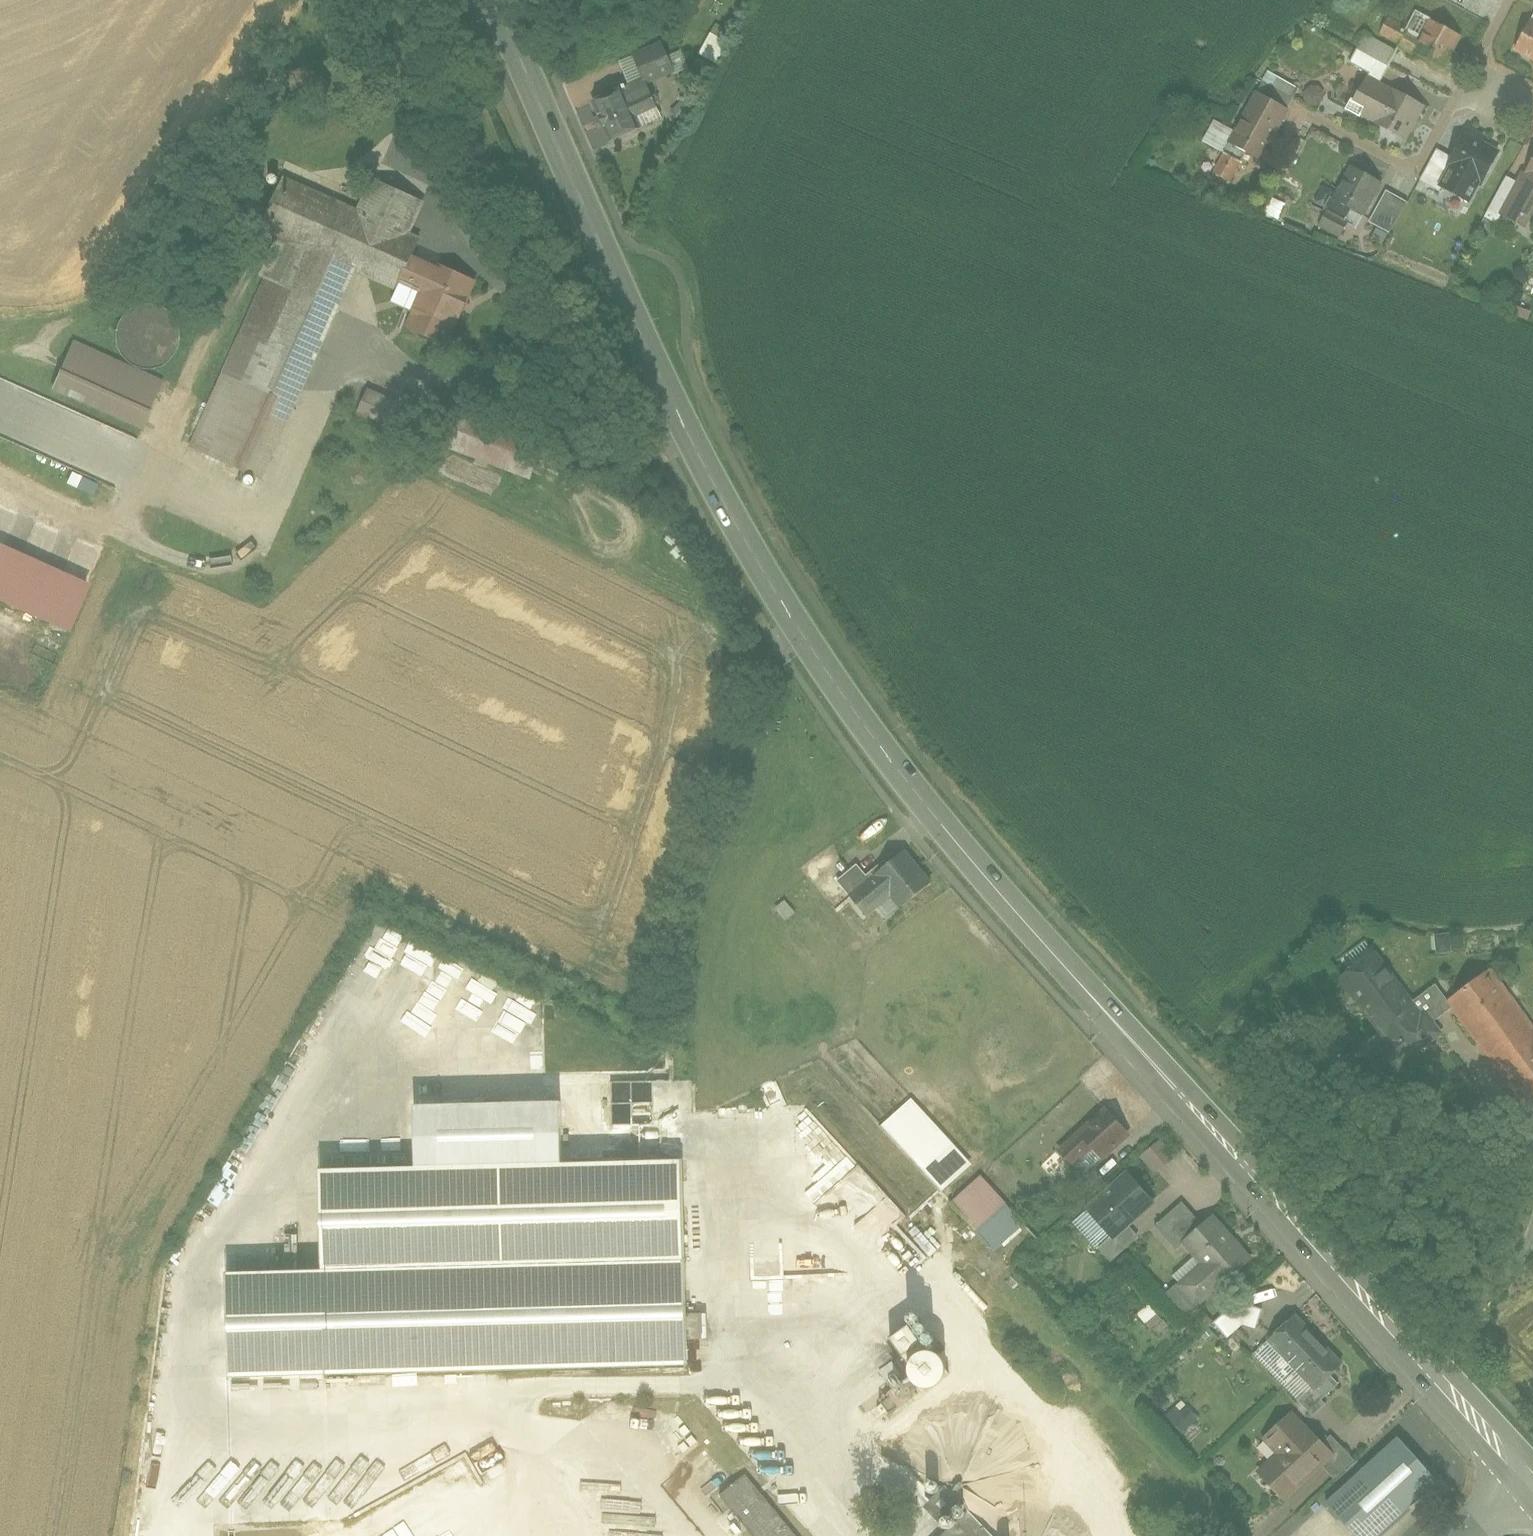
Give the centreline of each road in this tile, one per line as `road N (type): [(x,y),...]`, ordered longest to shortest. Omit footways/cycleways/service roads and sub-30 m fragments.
road 1 (secondary): [(494,0),(662,393),(828,673),(957,843),(1525,1477)]

